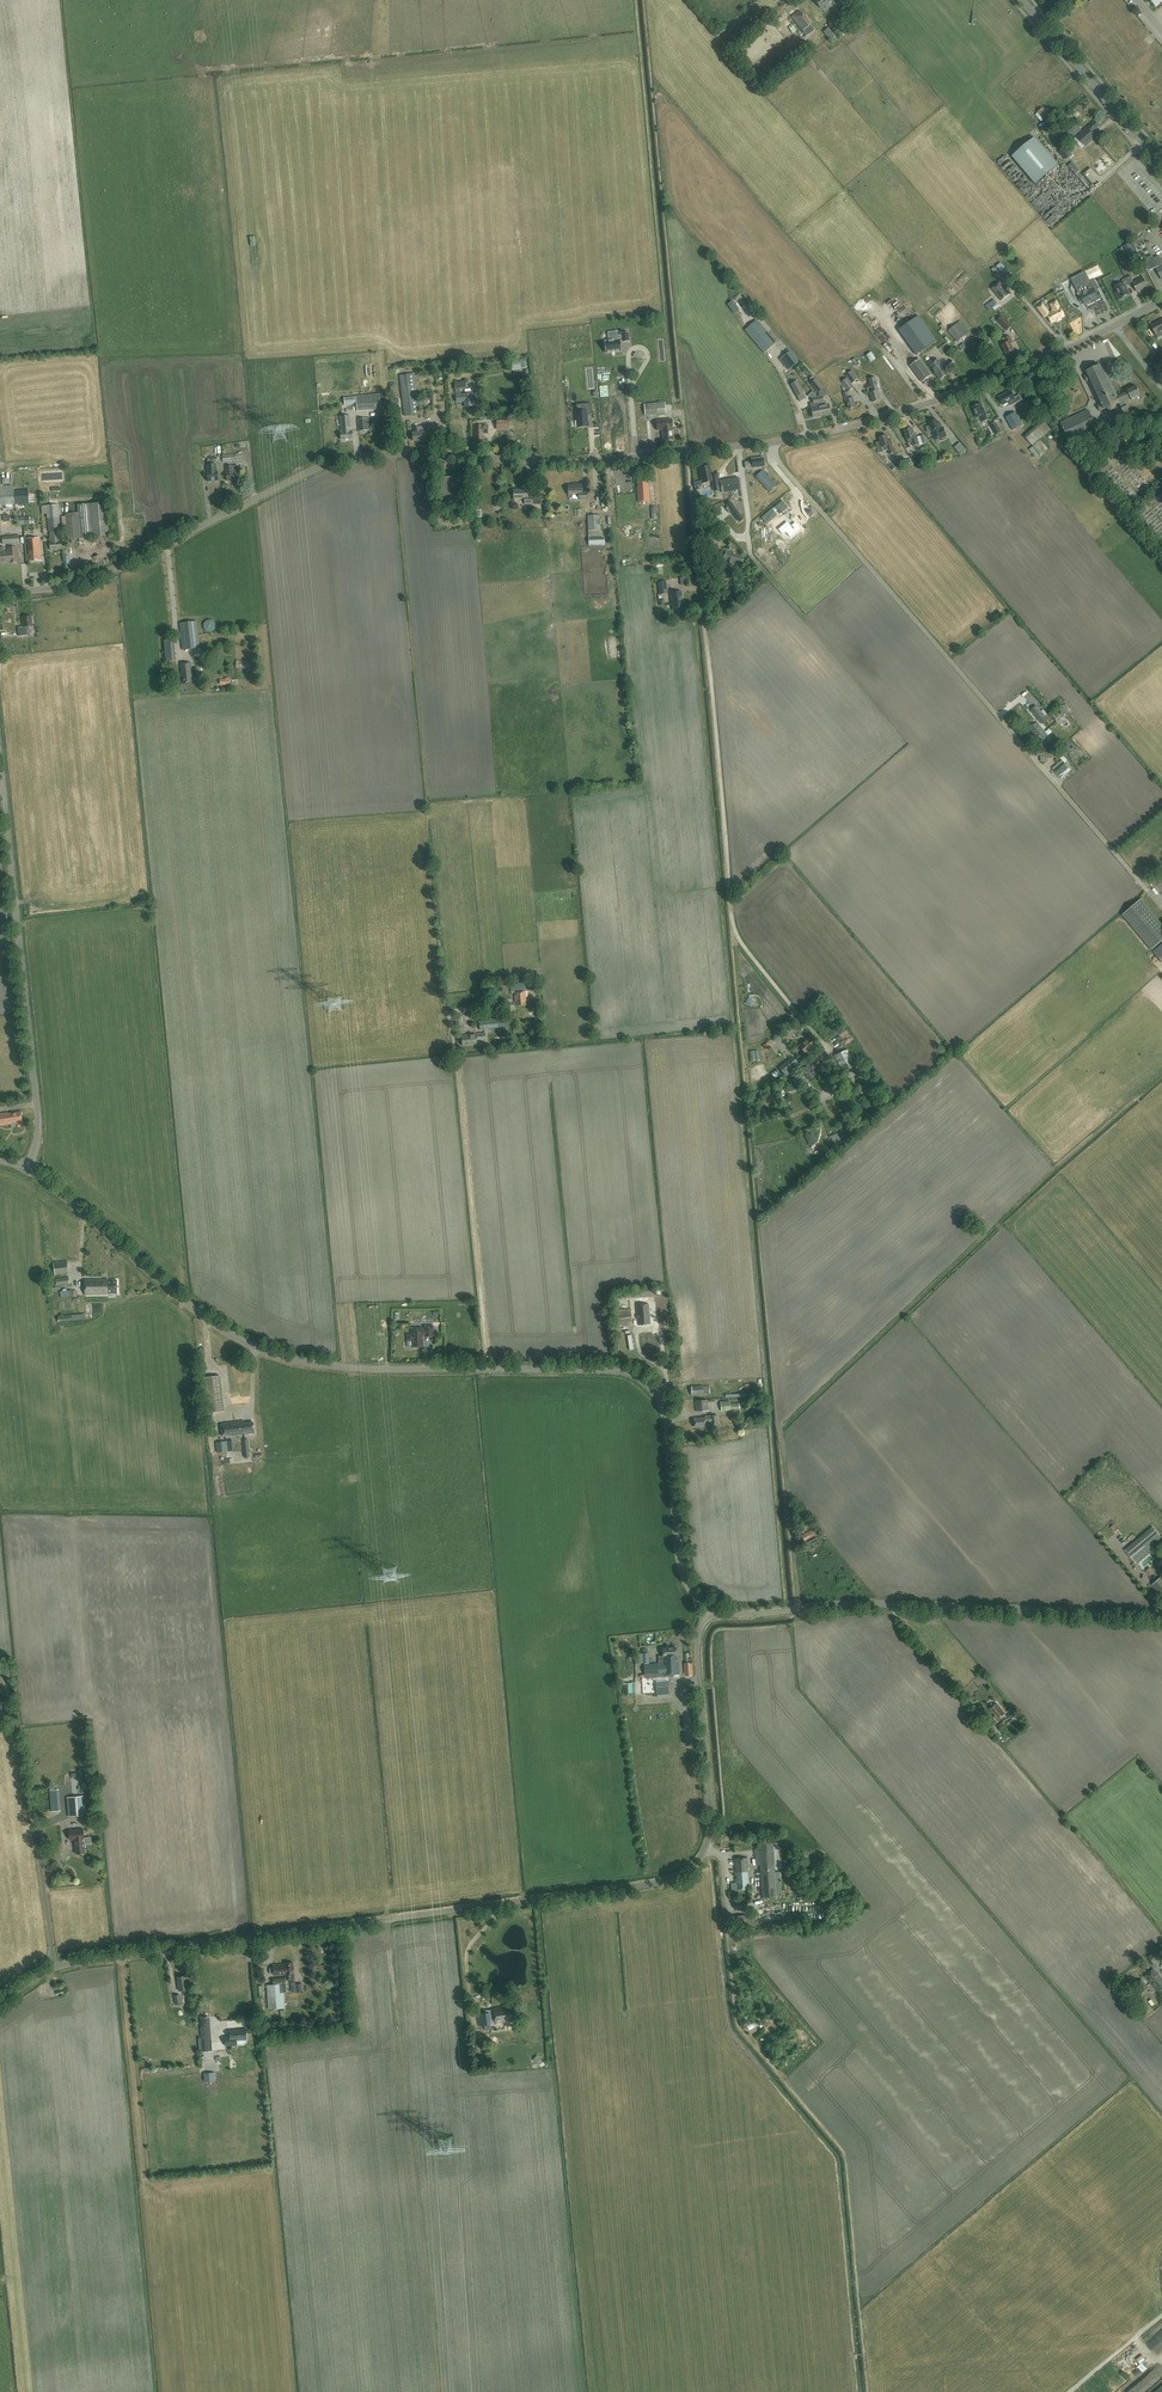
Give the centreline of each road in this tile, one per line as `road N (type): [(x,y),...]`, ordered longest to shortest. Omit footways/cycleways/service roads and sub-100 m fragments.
road 1 (unclassified): [(712,1606),(687,1581),(667,1416),(639,1378),(596,1369),(349,1367),(275,1354),(204,1317),(24,1167)]
road 2 (unclassified): [(57,1969),(678,1882),(711,1837),(697,1657),(712,1606)]
road 3 (unclassified): [(0,593),(86,580),(338,461),(457,455),(584,462),(773,441)]
road 4 (track): [(688,451),(734,926),(799,1015)]
road 5 (unclassified): [(1141,884),(777,460),(773,441)]
road 6 (unclassified): [(1161,1615),(882,1603),(744,1614),(712,1606)]
road 7 (unclassified): [(24,1167),(39,1122),(0,754)]
road 8 (unclassified): [(773,441),(976,391),(1161,301)]
road 9 (unclassified): [(57,1969),(15,1717)]
road 10 (secondary): [(1161,167),(1022,0)]
road 11 (track): [(797,1609),(781,1424)]

